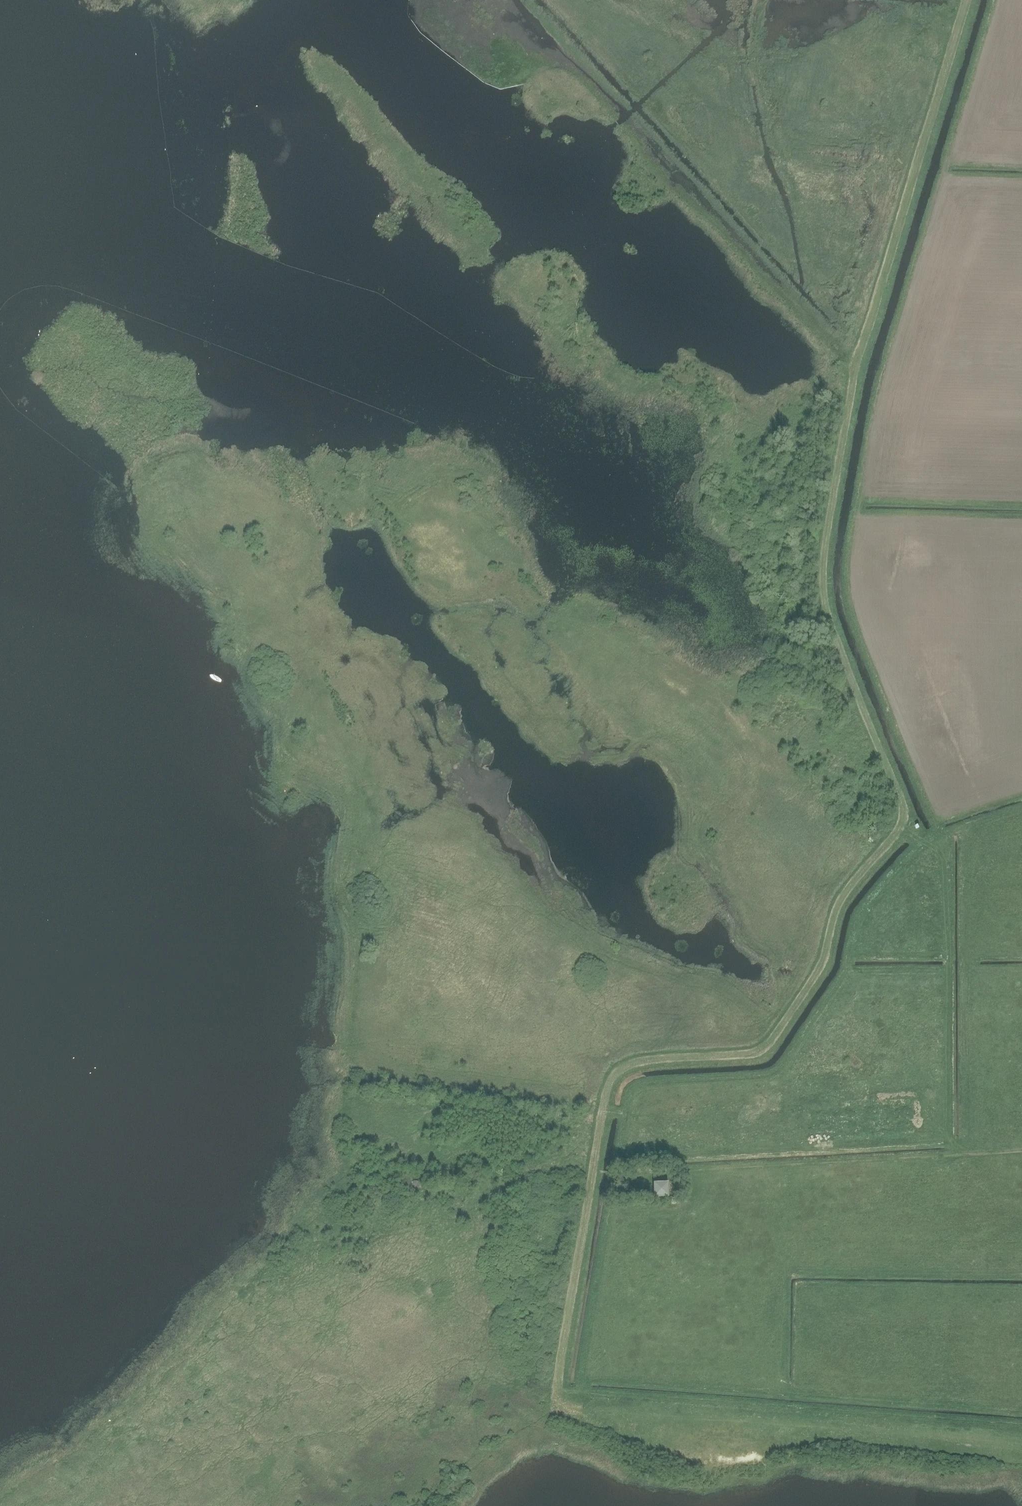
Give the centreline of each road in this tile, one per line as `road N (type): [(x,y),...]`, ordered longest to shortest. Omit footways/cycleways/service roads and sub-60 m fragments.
road 1 (track): [(1021,1151),(682,1170)]

